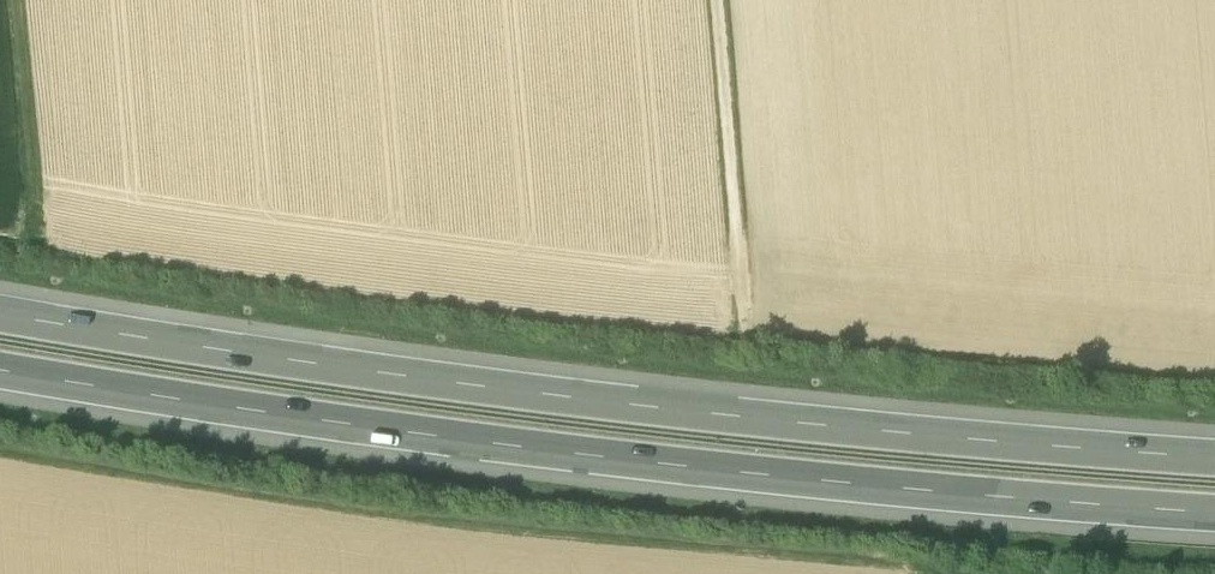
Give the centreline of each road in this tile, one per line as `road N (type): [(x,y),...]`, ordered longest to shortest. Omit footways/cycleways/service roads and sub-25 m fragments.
road 1 (motorway): [(1214,460),(789,425),(437,384),(0,314)]
road 2 (motorway): [(0,374),(427,438),(1214,513)]
road 3 (track): [(717,0),(746,335)]
road 4 (track): [(14,0),(34,219)]

